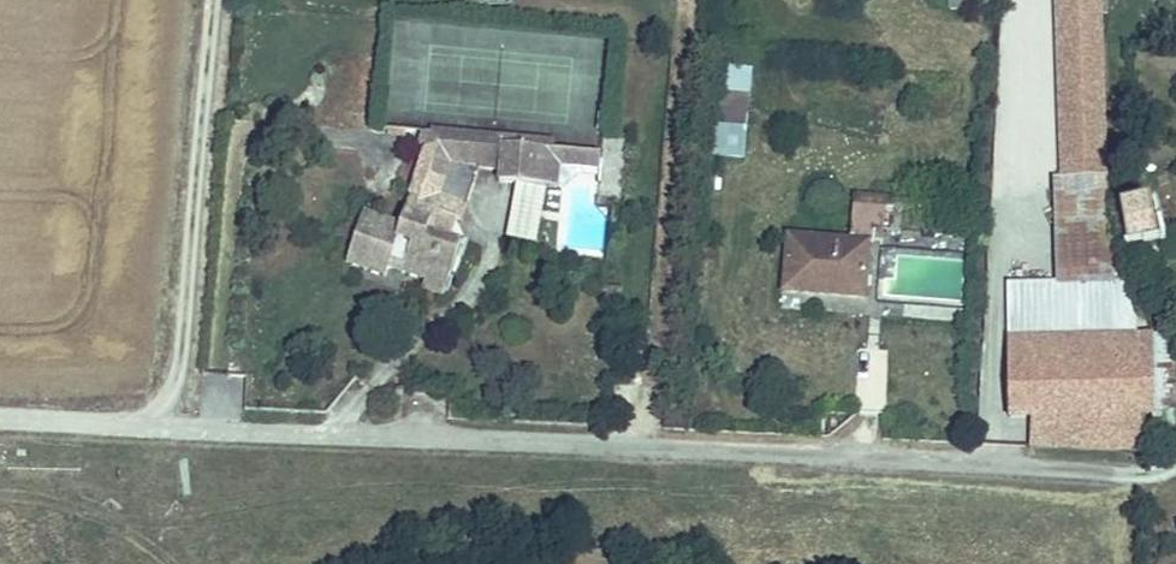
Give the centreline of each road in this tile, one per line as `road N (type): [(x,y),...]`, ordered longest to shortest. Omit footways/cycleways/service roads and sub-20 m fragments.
road 1 (residential): [(0,426),(1103,470)]
road 2 (track): [(146,432),(182,366),(211,0)]

